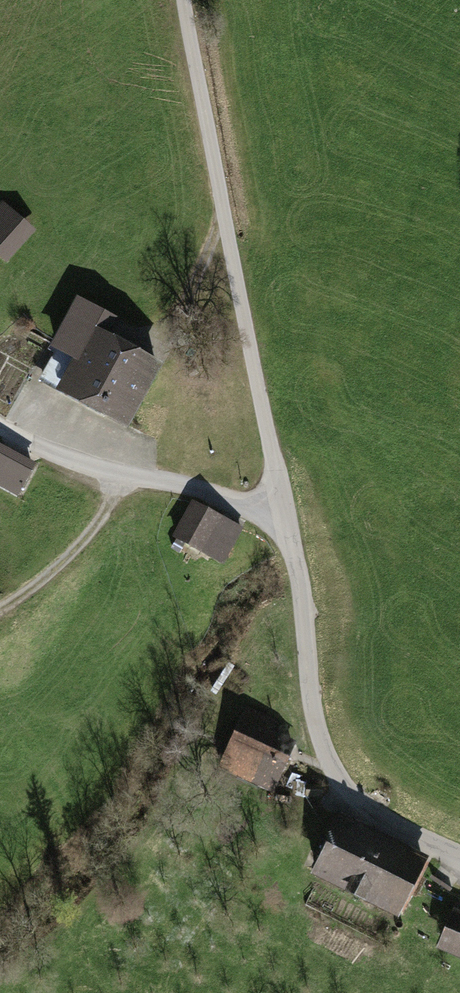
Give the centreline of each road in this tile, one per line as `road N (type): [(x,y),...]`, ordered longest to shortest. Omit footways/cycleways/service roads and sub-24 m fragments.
road 1 (unclassified): [(459,852),(345,794),(315,729),(283,510),(186,0)]
road 2 (track): [(283,510),(14,441),(0,429)]
road 3 (track): [(0,622),(83,562),(141,473)]

